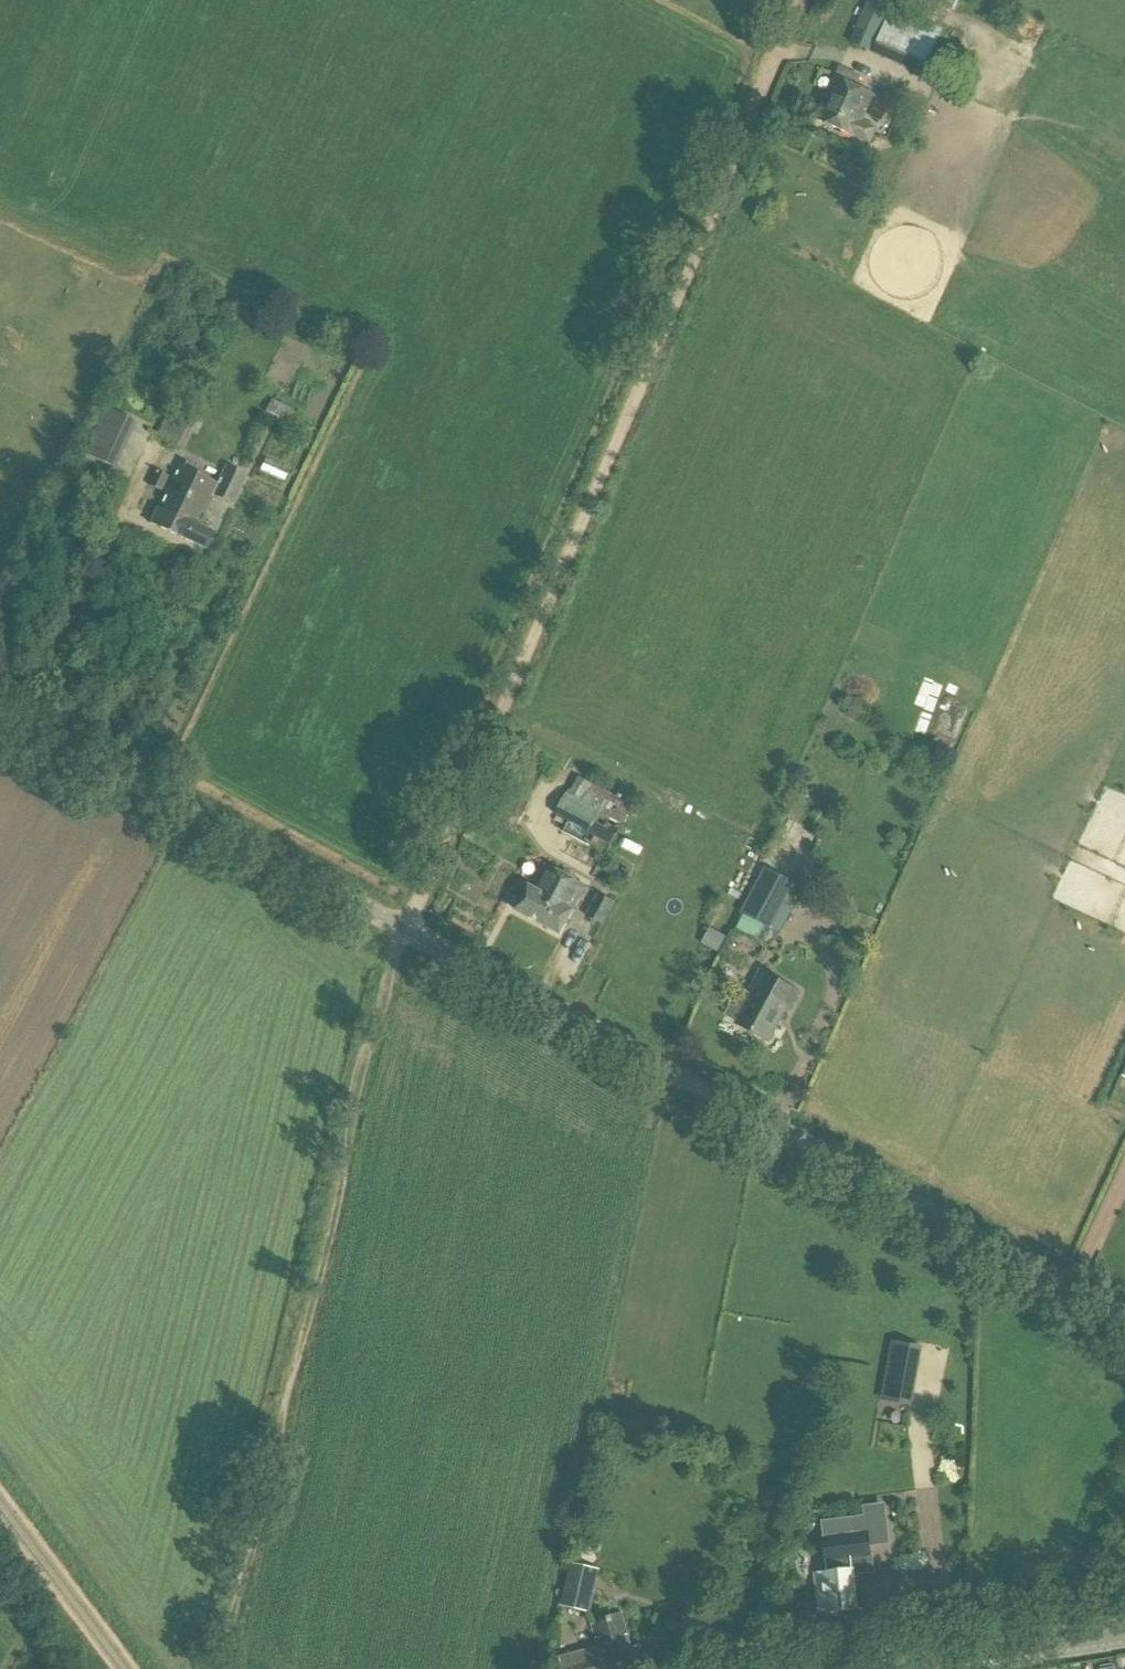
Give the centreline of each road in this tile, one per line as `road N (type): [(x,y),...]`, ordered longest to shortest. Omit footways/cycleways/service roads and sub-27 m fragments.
road 1 (track): [(222,1668),(403,929),(803,0)]
road 2 (unclassified): [(1124,1313),(0,712)]
road 3 (residential): [(862,1668),(1124,1628)]

